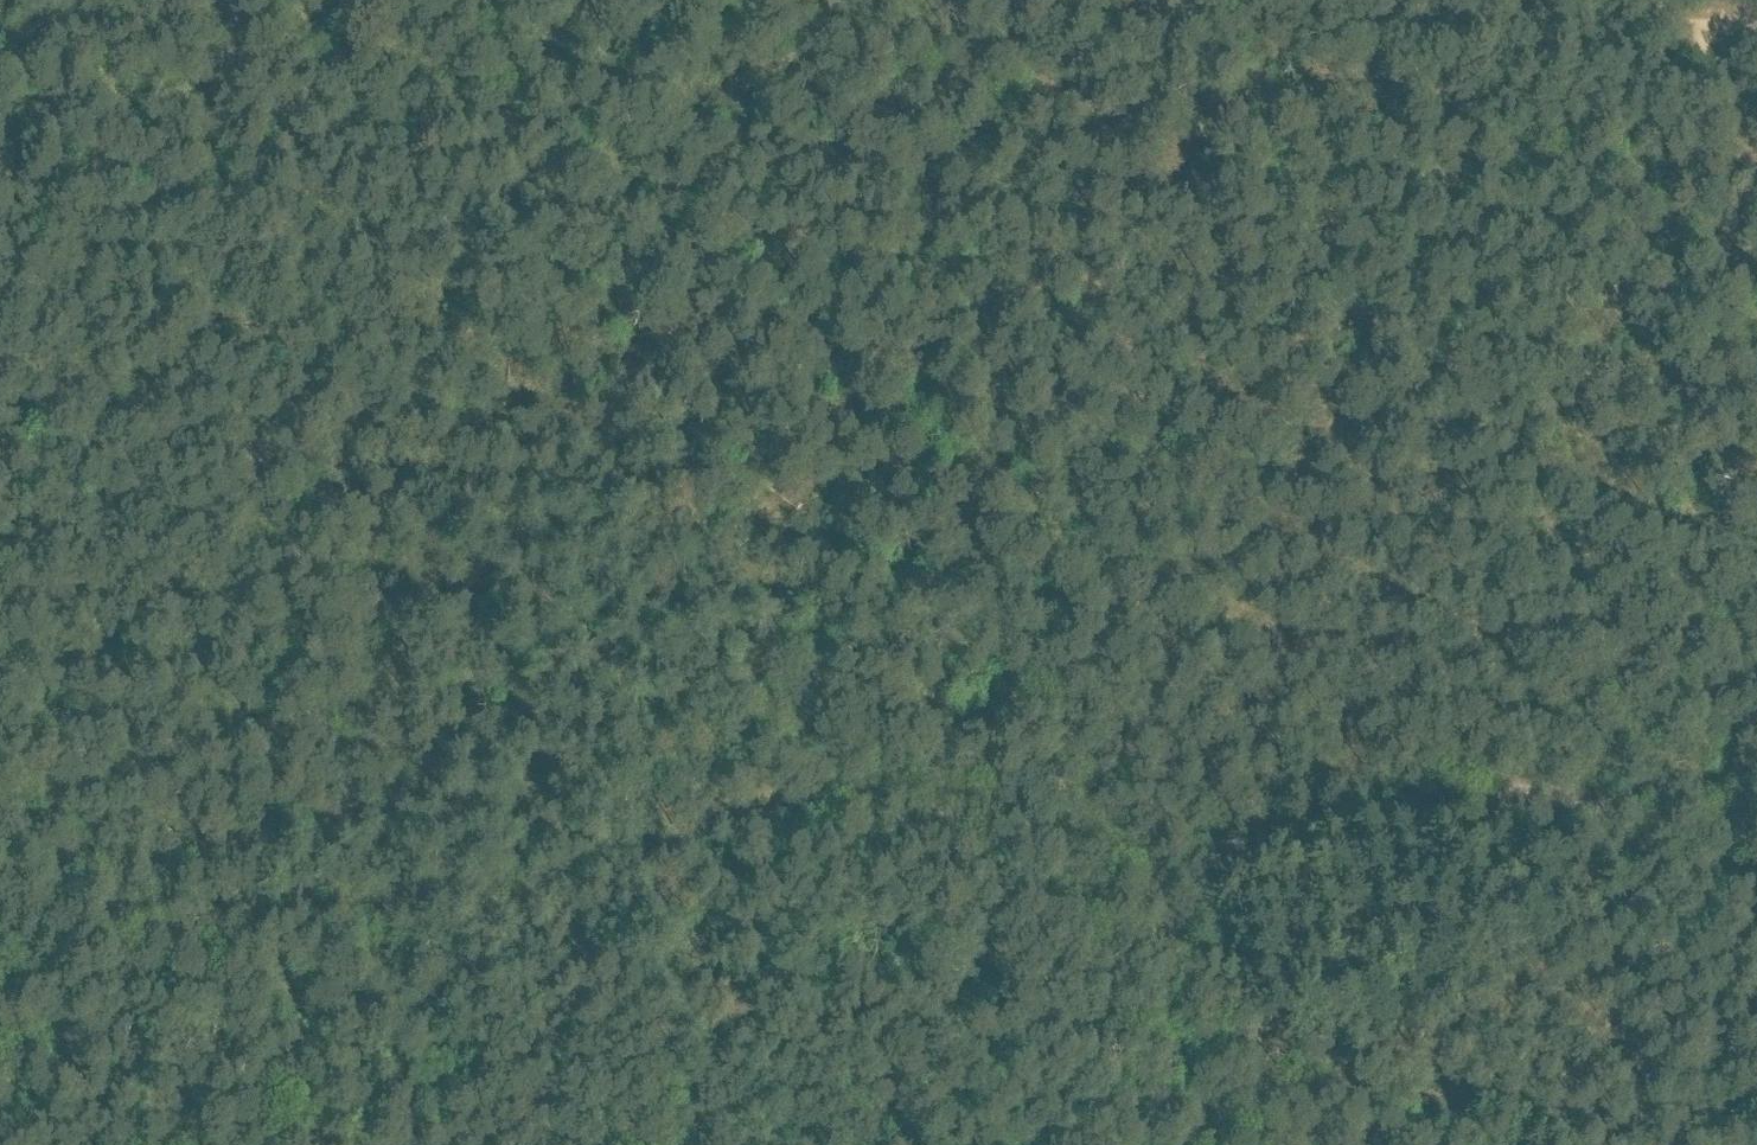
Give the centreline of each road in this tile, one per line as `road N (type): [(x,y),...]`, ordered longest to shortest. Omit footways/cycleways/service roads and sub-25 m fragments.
road 1 (track): [(0,918),(478,918),(547,902),(769,818),(857,806),(926,810),(1078,851),(1148,854),(1426,826),(1515,796),(1591,807),(1642,803),(1756,777)]
road 2 (track): [(123,33),(150,42),(241,39),(381,0)]

